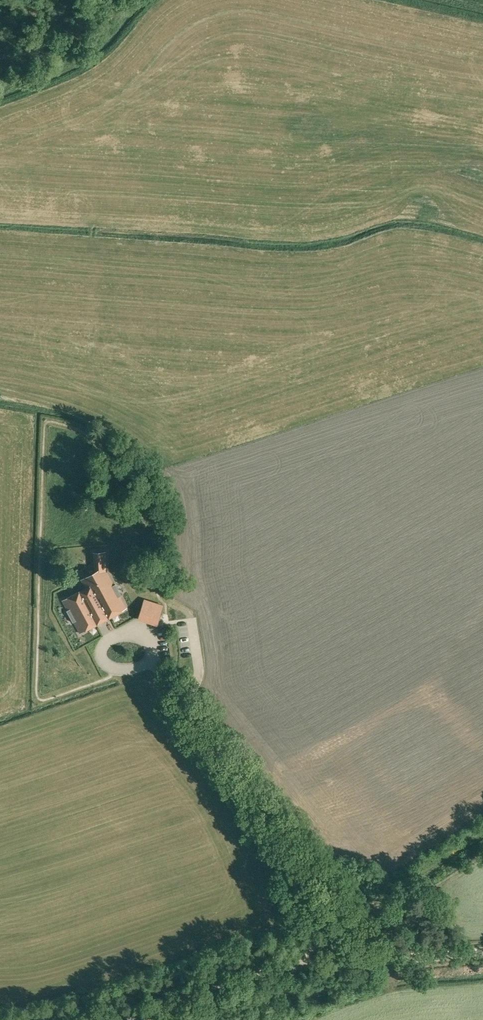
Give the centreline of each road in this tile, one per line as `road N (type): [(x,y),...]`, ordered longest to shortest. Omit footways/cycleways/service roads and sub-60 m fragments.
road 1 (unclassified): [(482,954),(297,968),(139,1019)]
road 2 (track): [(138,0),(99,46),(0,90)]

